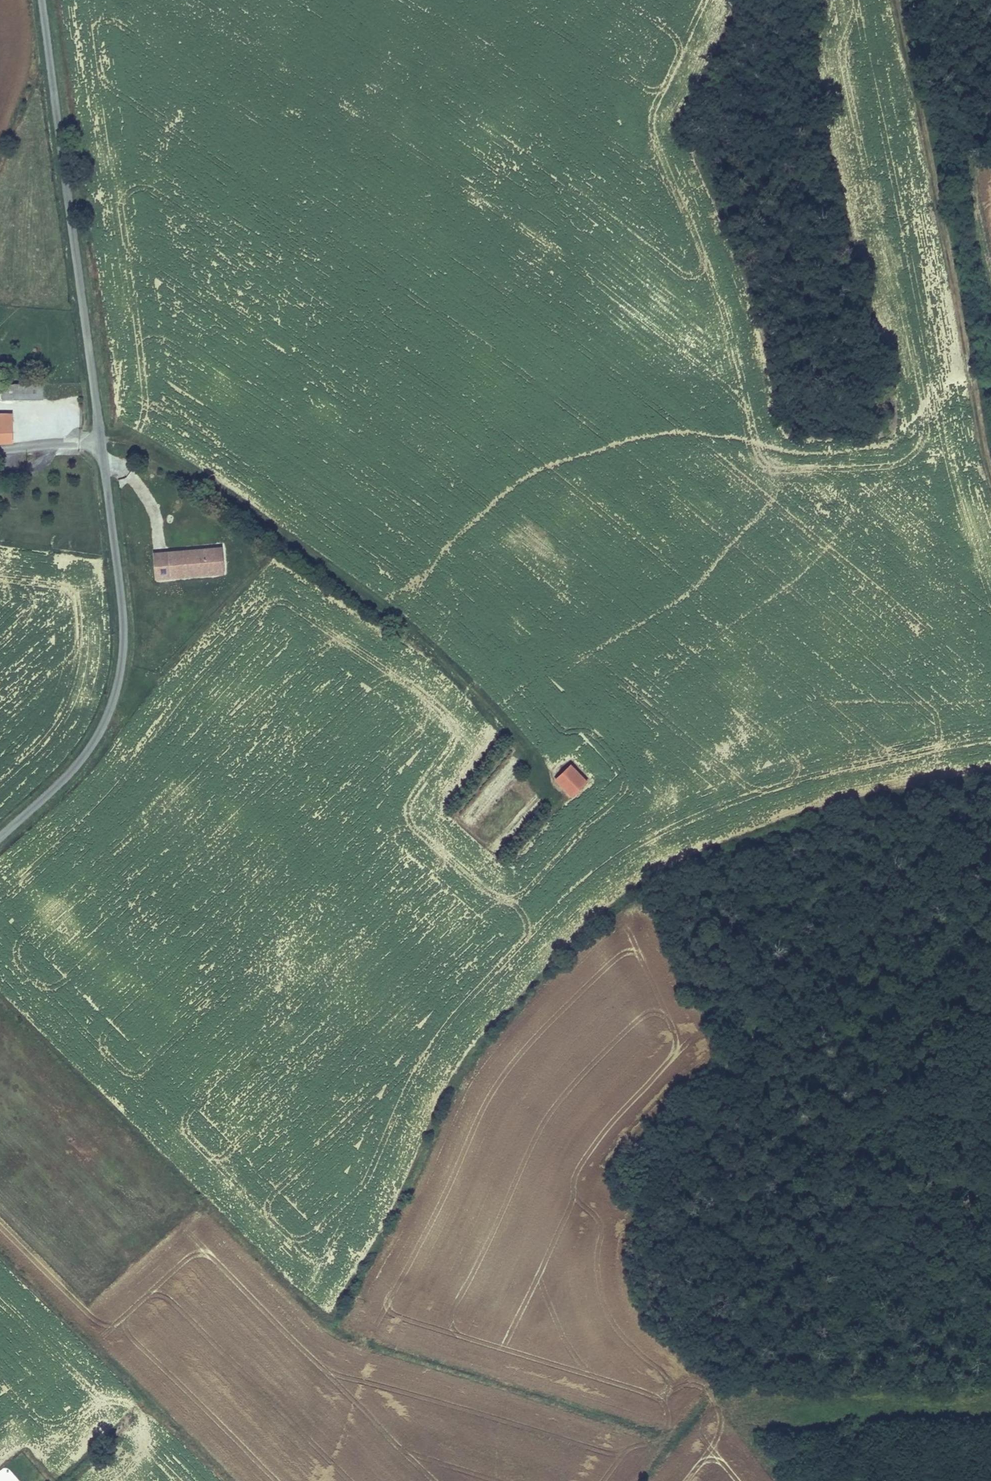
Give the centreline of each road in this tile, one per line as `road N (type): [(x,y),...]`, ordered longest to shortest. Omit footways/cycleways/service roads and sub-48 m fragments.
road 1 (unclassified): [(40,0),(124,614),(120,681),(95,743),(0,837)]
road 2 (track): [(100,436),(179,470),(406,627),(479,695),(565,797)]
road 3 (track): [(897,0),(990,466)]

